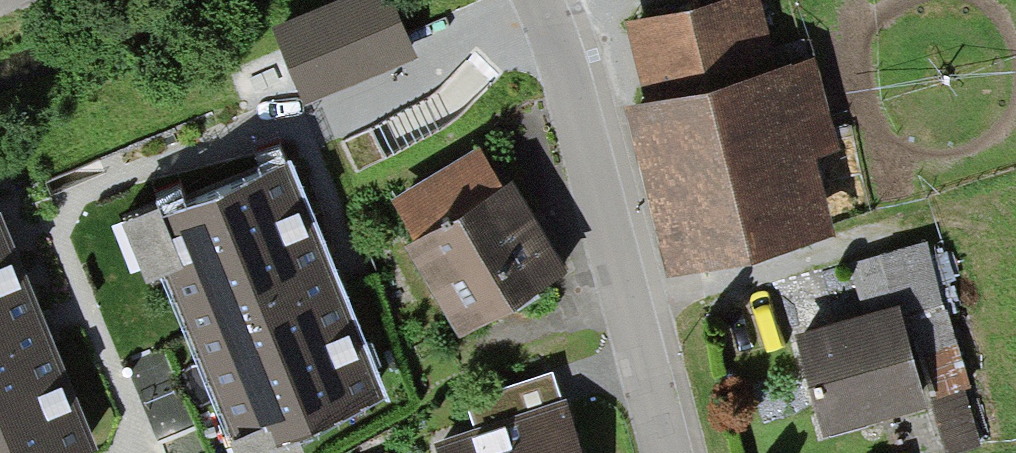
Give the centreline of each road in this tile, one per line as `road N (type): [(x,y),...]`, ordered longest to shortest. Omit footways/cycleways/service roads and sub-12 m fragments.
road 1 (residential): [(535,0),(571,99),(665,452)]

